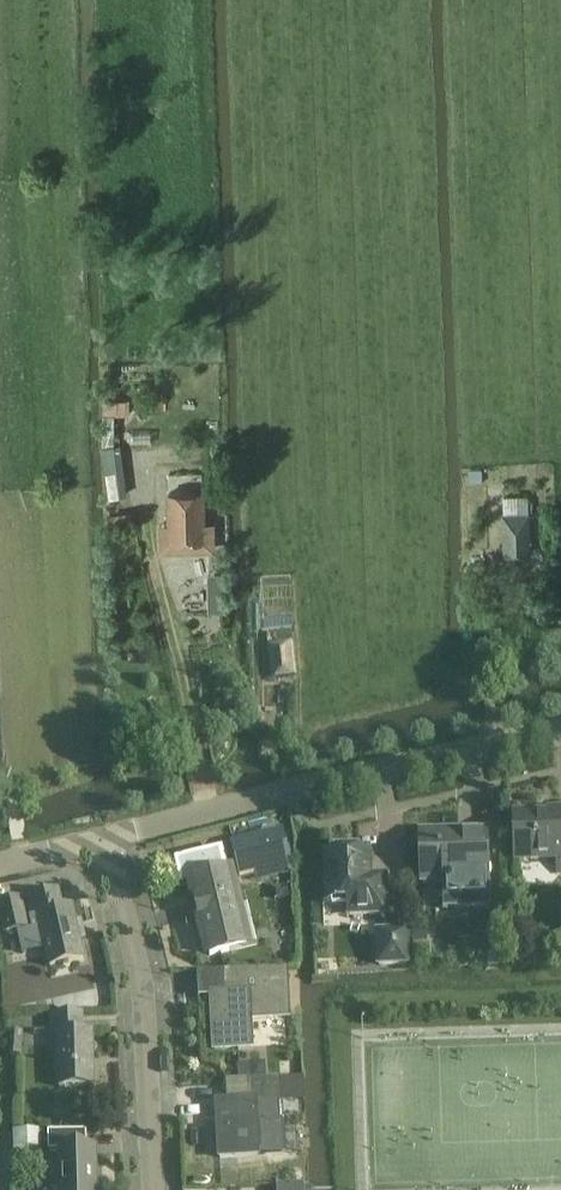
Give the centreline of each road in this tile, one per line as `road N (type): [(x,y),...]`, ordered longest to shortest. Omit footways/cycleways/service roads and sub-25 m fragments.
road 1 (residential): [(106,838),(294,787),(560,732)]
road 2 (residential): [(157,1189),(154,1081),(134,938),(106,838)]

